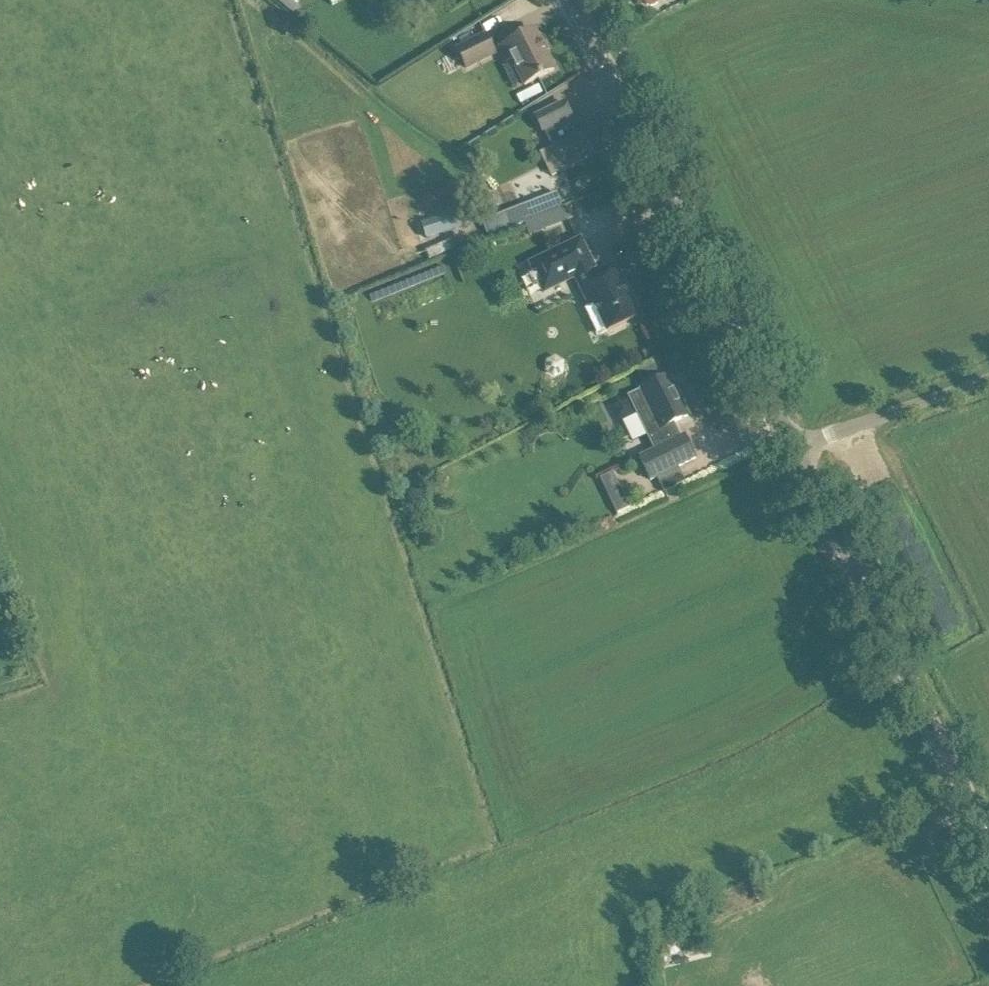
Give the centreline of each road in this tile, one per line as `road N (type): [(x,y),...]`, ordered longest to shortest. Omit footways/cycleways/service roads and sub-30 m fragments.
road 1 (tertiary): [(794,447),(572,0)]
road 2 (tertiary): [(988,846),(794,447)]
road 3 (unclassified): [(794,447),(988,381)]

